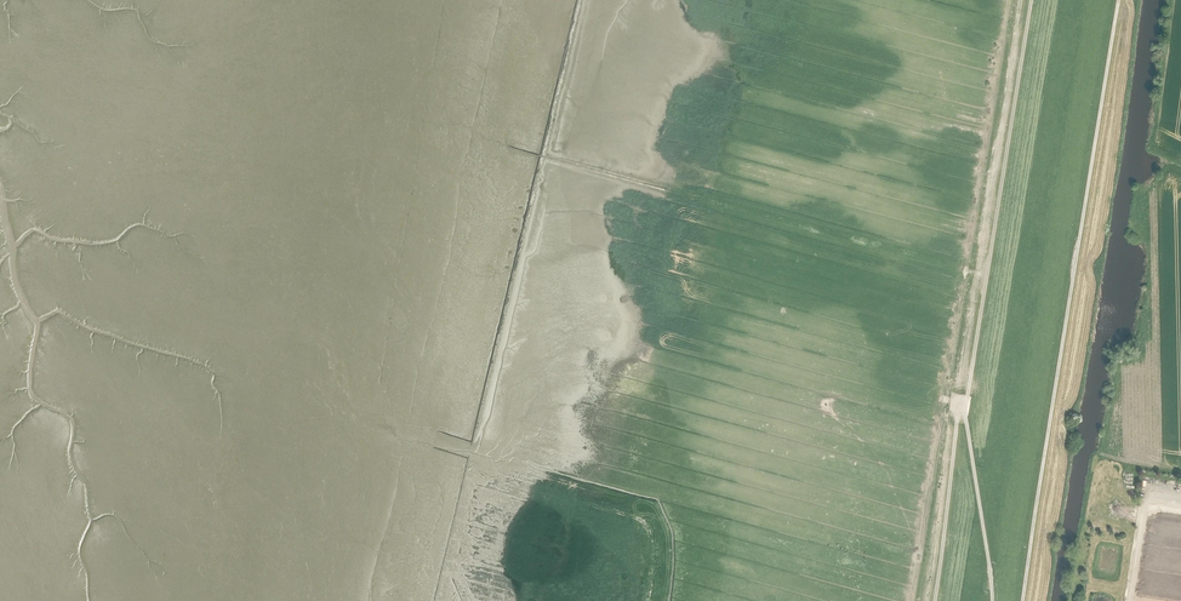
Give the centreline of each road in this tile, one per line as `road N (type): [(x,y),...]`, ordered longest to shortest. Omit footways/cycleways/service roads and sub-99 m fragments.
road 1 (track): [(934,600),(958,412),(967,395),(1031,0)]
road 2 (track): [(1118,0),(1024,600)]
road 3 (track): [(962,405),(992,600)]
road 4 (track): [(1180,497),(1147,493),(1130,600)]

